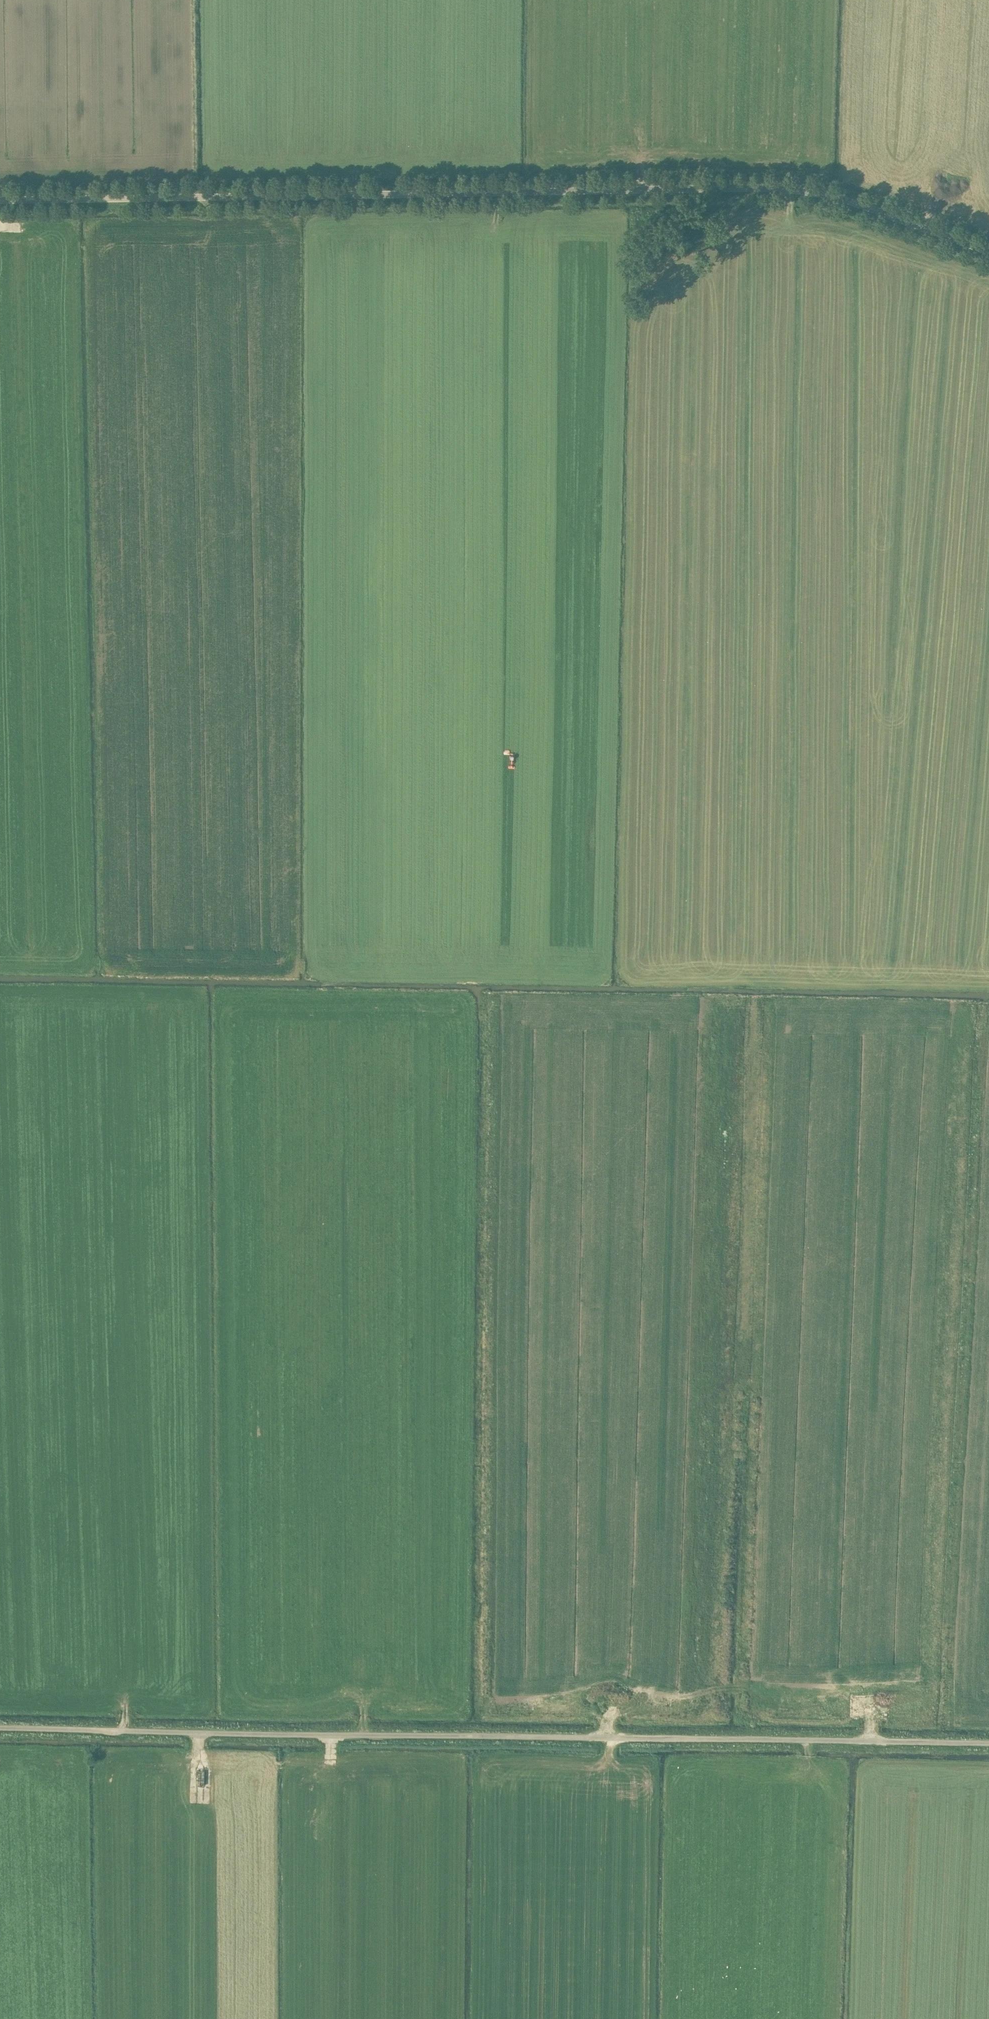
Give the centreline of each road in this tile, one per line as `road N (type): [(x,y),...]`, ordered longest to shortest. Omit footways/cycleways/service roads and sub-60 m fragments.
road 1 (unclassified): [(0,201),(796,189),(988,253)]
road 2 (unclassified): [(988,1742),(0,1725)]

